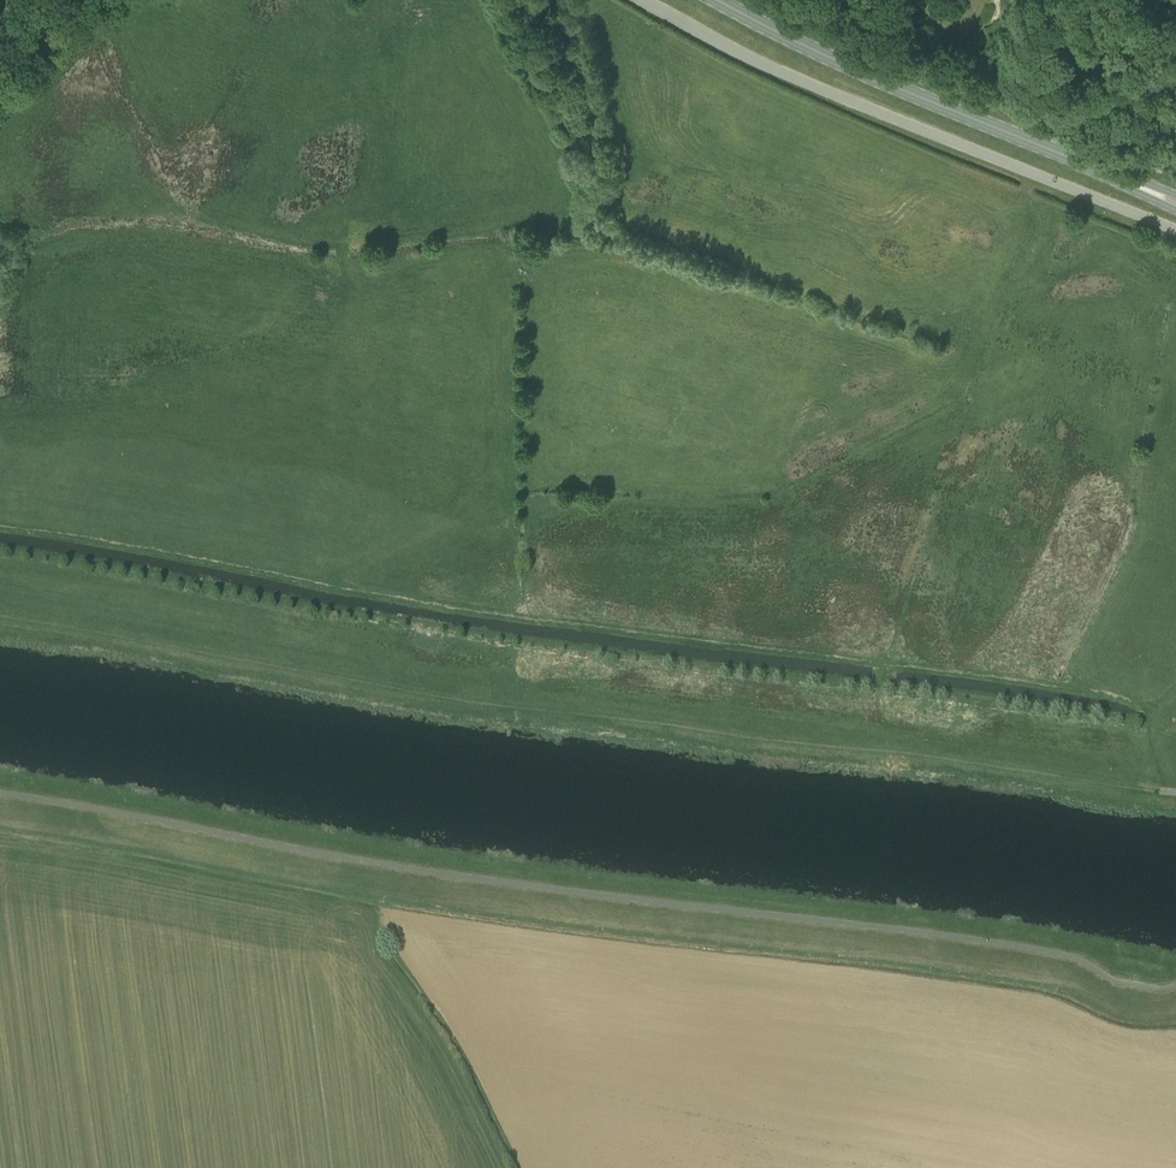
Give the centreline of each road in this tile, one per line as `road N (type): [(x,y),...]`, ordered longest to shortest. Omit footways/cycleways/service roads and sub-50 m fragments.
road 1 (unclassified): [(1175,230),(767,66),(644,0)]
road 2 (primary): [(1175,202),(900,89),(719,0)]

